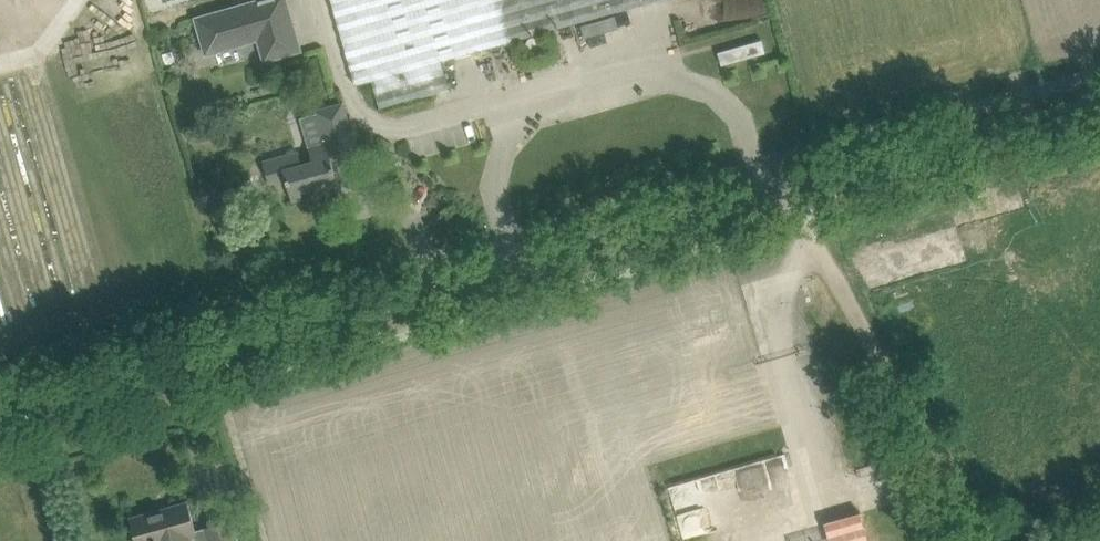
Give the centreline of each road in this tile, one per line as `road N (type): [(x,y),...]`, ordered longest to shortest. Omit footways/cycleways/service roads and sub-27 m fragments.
road 1 (unclassified): [(0,418),(789,194)]
road 2 (unclassified): [(976,540),(789,194)]
road 3 (unclassified): [(789,194),(1099,107)]

